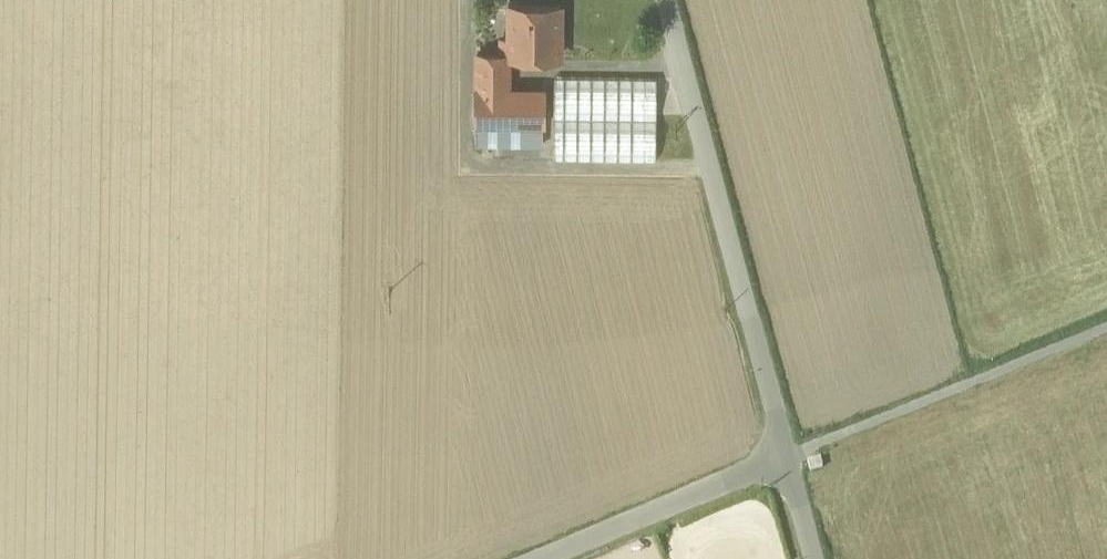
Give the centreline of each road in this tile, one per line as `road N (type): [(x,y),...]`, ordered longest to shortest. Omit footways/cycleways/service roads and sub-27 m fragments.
road 1 (residential): [(784,458),(665,0)]
road 2 (track): [(1106,326),(784,458)]
road 3 (residential): [(784,458),(544,558)]

